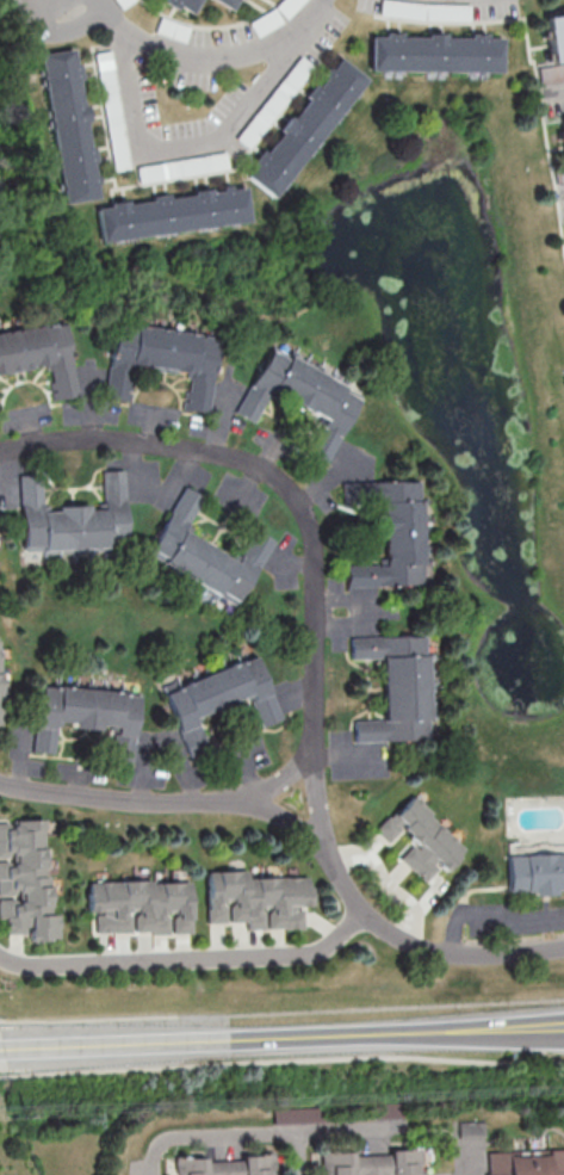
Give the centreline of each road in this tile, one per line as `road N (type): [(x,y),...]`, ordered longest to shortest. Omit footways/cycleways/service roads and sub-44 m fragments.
road 1 (residential): [(0,450),(58,438),(178,444),(264,469),(295,500),(309,532),(314,744),(333,853)]
road 2 (secondary): [(0,1051),(563,1027)]
road 3 (residential): [(0,955),(14,965),(62,966),(312,956),(342,939),(362,909)]
road 4 (residential): [(333,853),(359,905),(427,948),(563,937)]
road 5 (residential): [(234,804),(82,793),(0,776)]

